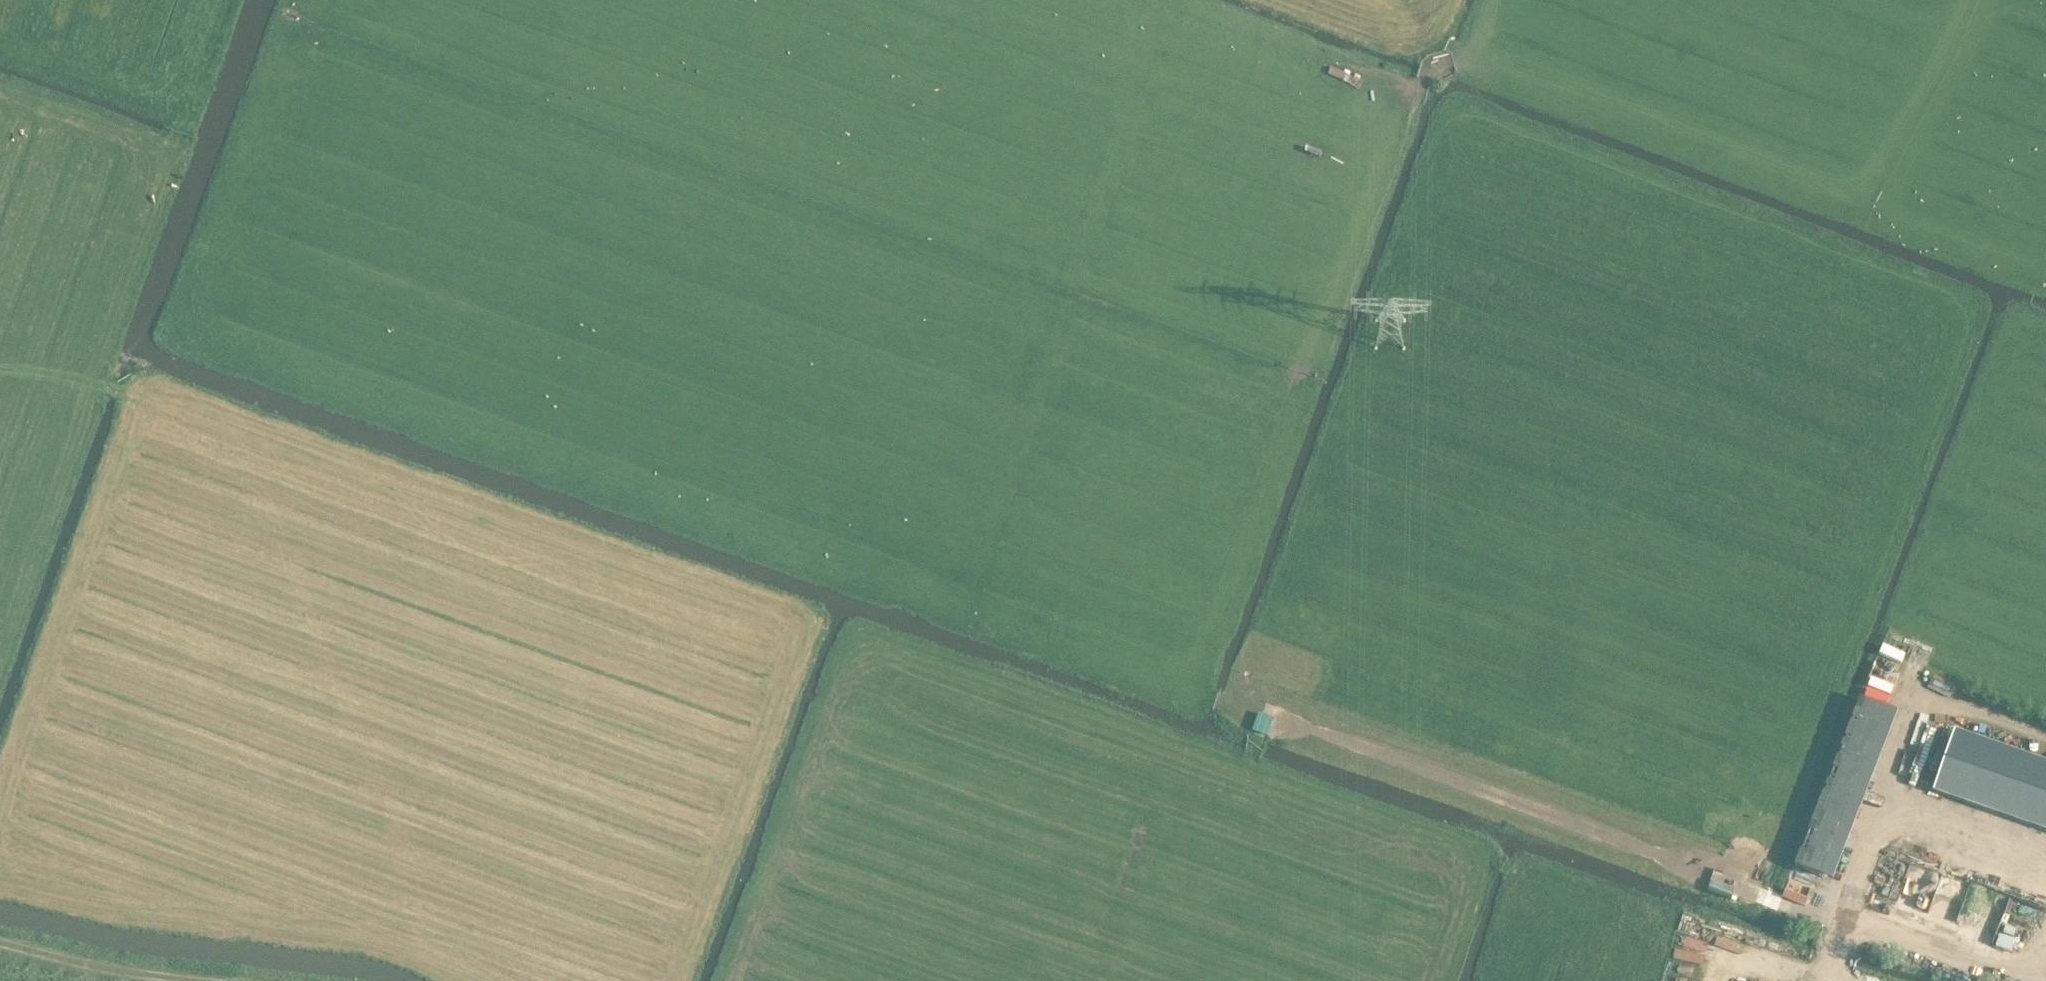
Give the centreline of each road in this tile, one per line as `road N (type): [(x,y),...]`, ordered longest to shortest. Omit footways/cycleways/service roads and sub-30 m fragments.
road 1 (track): [(0,941),(211,980)]

